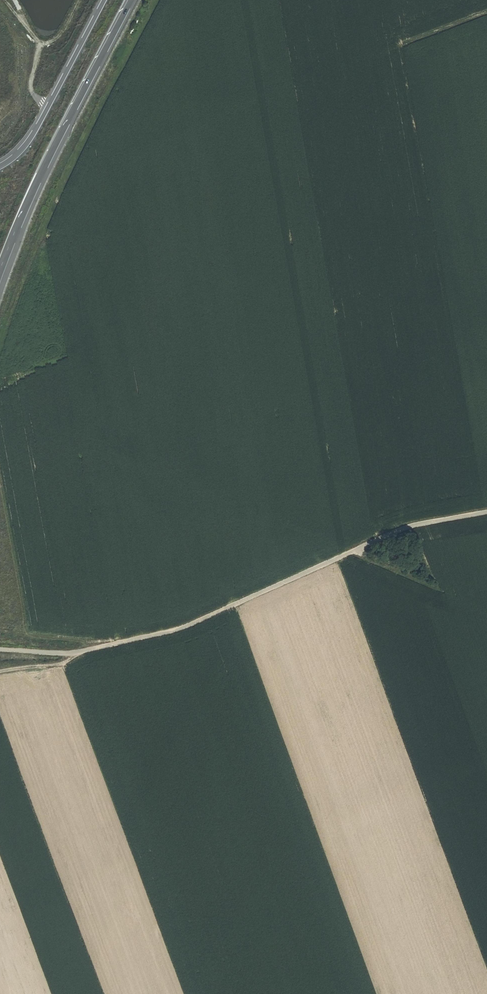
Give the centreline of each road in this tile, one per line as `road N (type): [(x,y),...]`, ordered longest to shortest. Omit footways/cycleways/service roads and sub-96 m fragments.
road 1 (track): [(486,513),(399,531),(179,629),(79,653),(0,648)]
road 2 (motorway): [(0,271),(42,171),(131,0)]
road 3 (motorway): [(103,0),(33,135),(0,166)]

